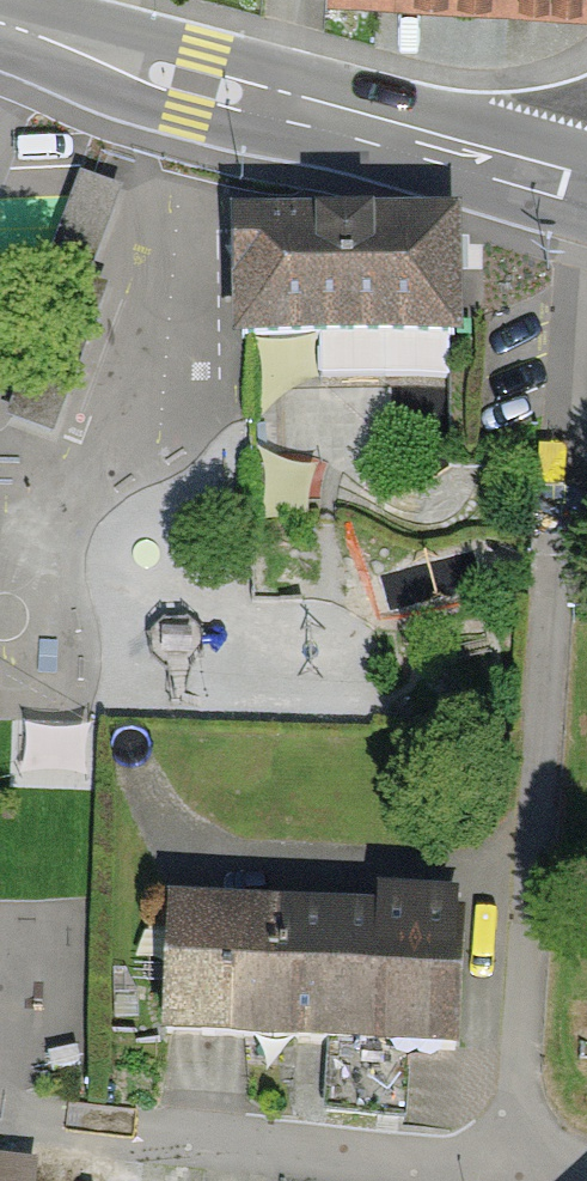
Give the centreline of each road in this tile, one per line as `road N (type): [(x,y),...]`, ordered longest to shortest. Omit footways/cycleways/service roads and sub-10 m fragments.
road 1 (residential): [(586,290),(577,321),(513,1171)]
road 2 (secondary): [(0,25),(586,193)]
road 3 (residential): [(513,1171),(37,1116)]

